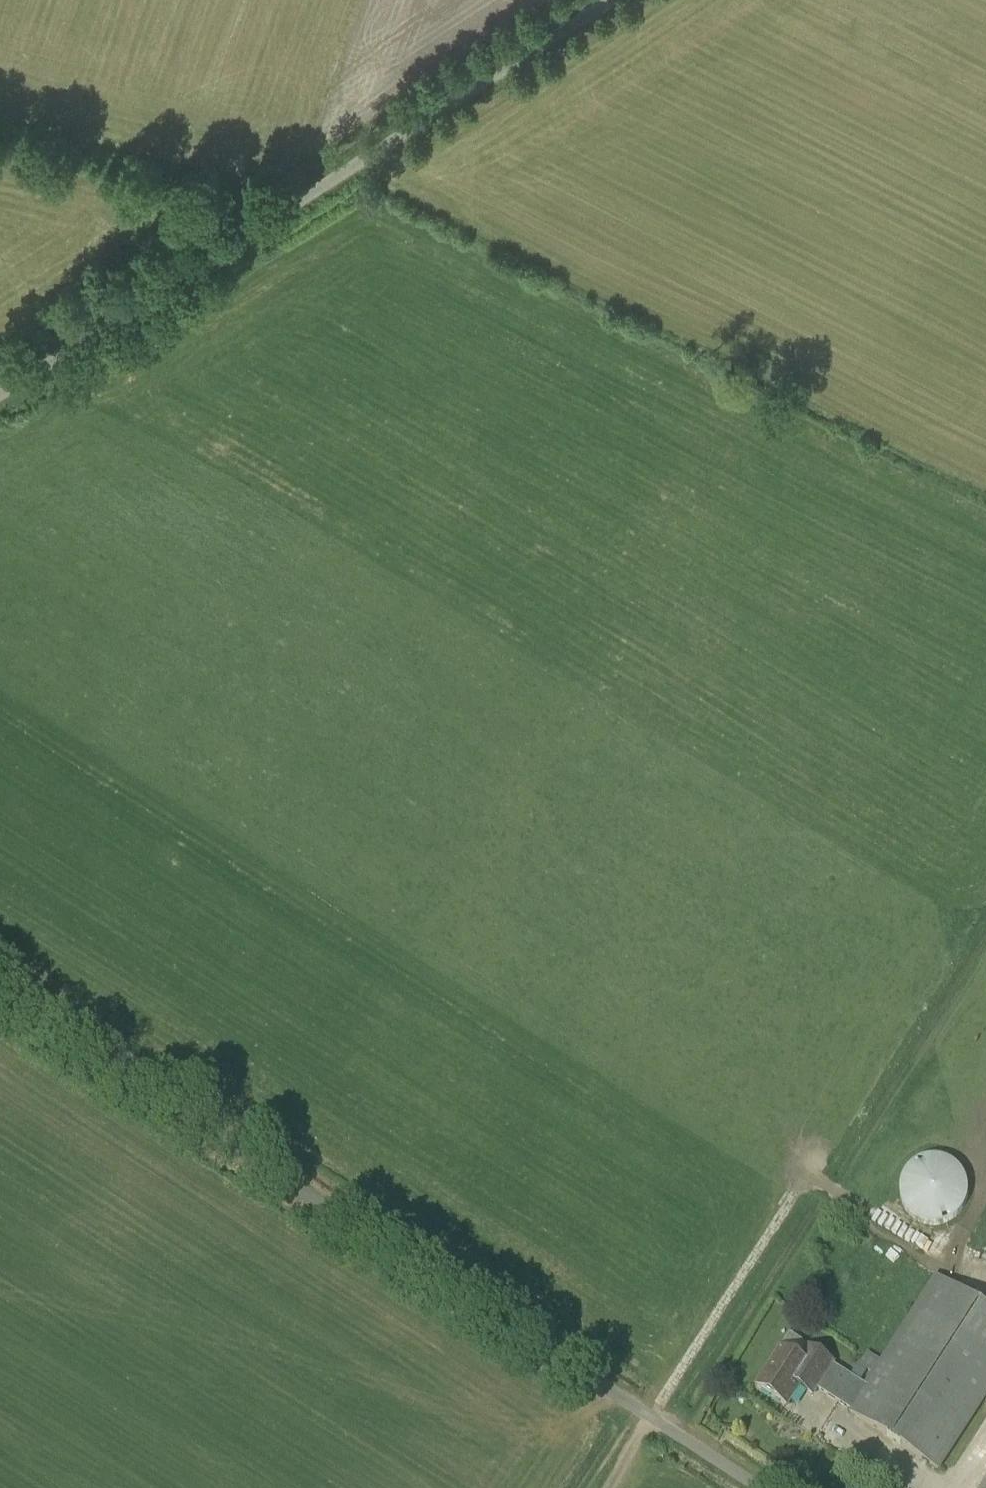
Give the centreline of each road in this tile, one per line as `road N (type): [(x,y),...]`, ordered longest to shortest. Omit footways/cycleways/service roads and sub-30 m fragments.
road 1 (unclassified): [(761,1487),(0,994)]
road 2 (unclassified): [(0,395),(610,0)]

